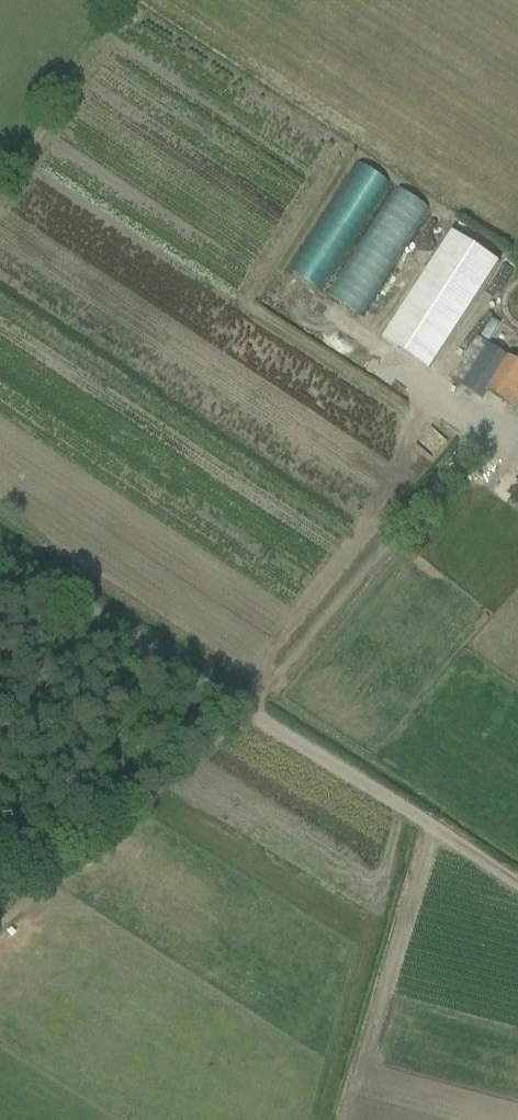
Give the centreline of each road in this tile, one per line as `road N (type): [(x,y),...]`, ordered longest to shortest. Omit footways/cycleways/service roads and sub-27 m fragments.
road 1 (track): [(517,888),(0,559)]

